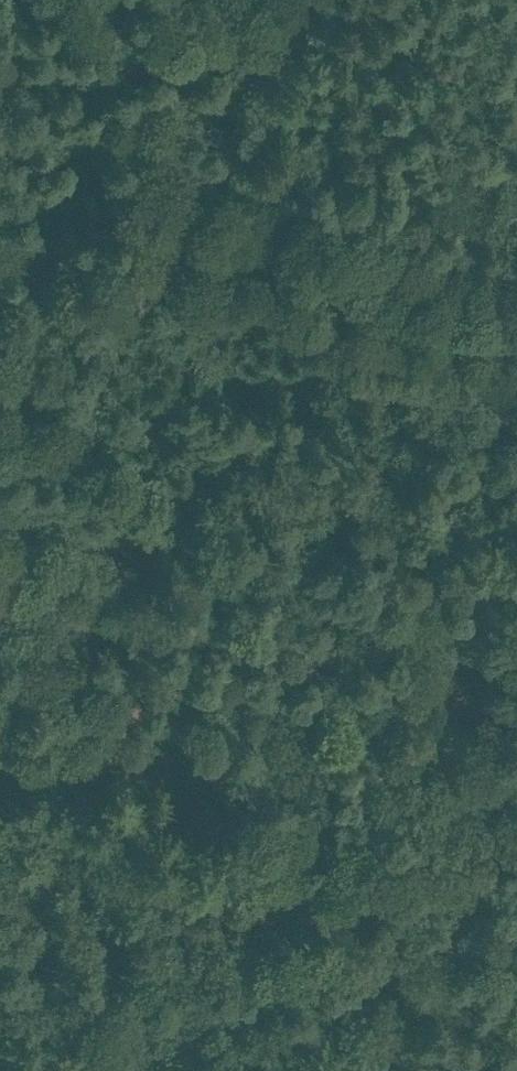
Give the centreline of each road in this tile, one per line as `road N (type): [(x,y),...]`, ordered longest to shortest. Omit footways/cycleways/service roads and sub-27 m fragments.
road 1 (track): [(8,511),(55,591),(464,1070)]
road 2 (track): [(296,0),(0,441)]
road 3 (track): [(516,660),(8,511)]

